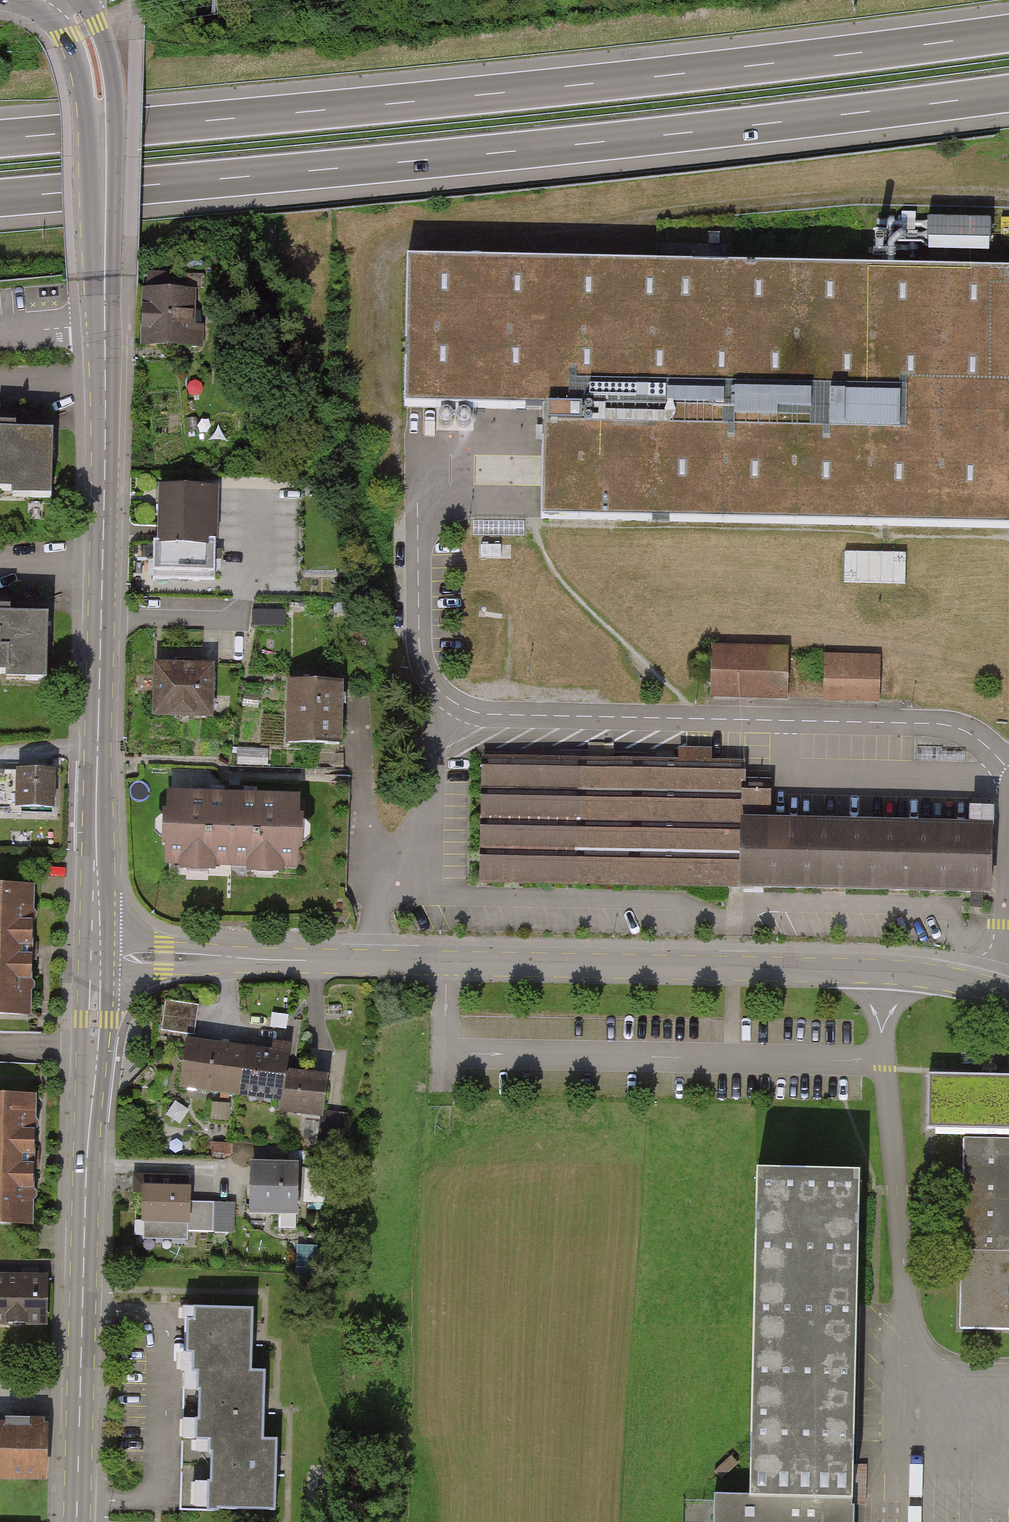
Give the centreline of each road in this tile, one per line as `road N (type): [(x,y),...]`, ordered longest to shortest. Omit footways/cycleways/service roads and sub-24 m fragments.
road 1 (motorway): [(1008,33),(651,78),(0,139)]
road 2 (motorway): [(0,198),(375,166),(1008,93)]
road 3 (tertiary): [(66,0),(84,30),(102,101),(106,380),(97,958)]
road 4 (residential): [(1008,996),(885,974),(97,958)]
road 5 (tertiary): [(97,958),(77,1521)]
road 6 (track): [(1008,190),(648,214)]

